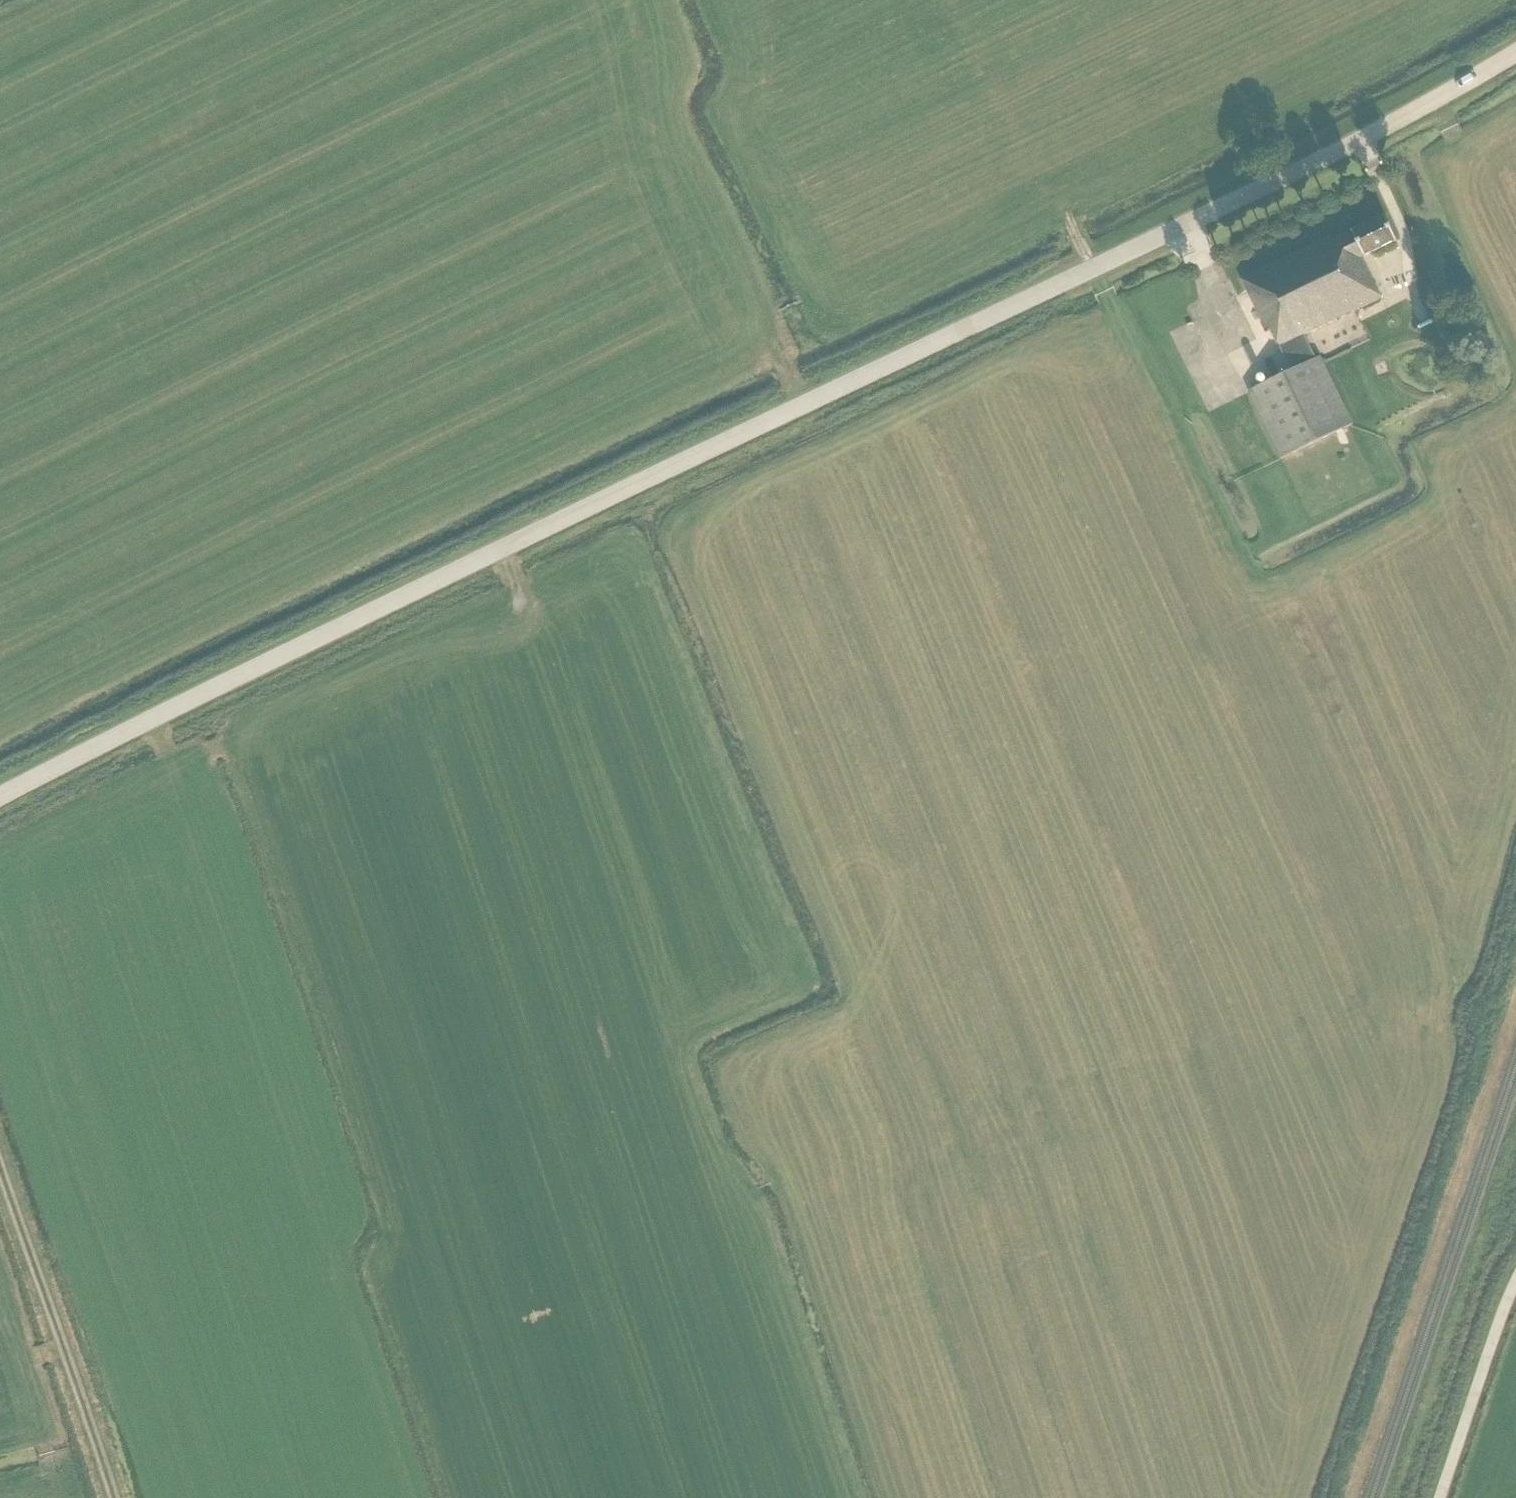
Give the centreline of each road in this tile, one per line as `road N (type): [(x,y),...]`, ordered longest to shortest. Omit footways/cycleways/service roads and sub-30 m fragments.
road 1 (tertiary): [(0,806),(1202,224),(1515,60)]
road 2 (track): [(0,1172),(112,1497)]

